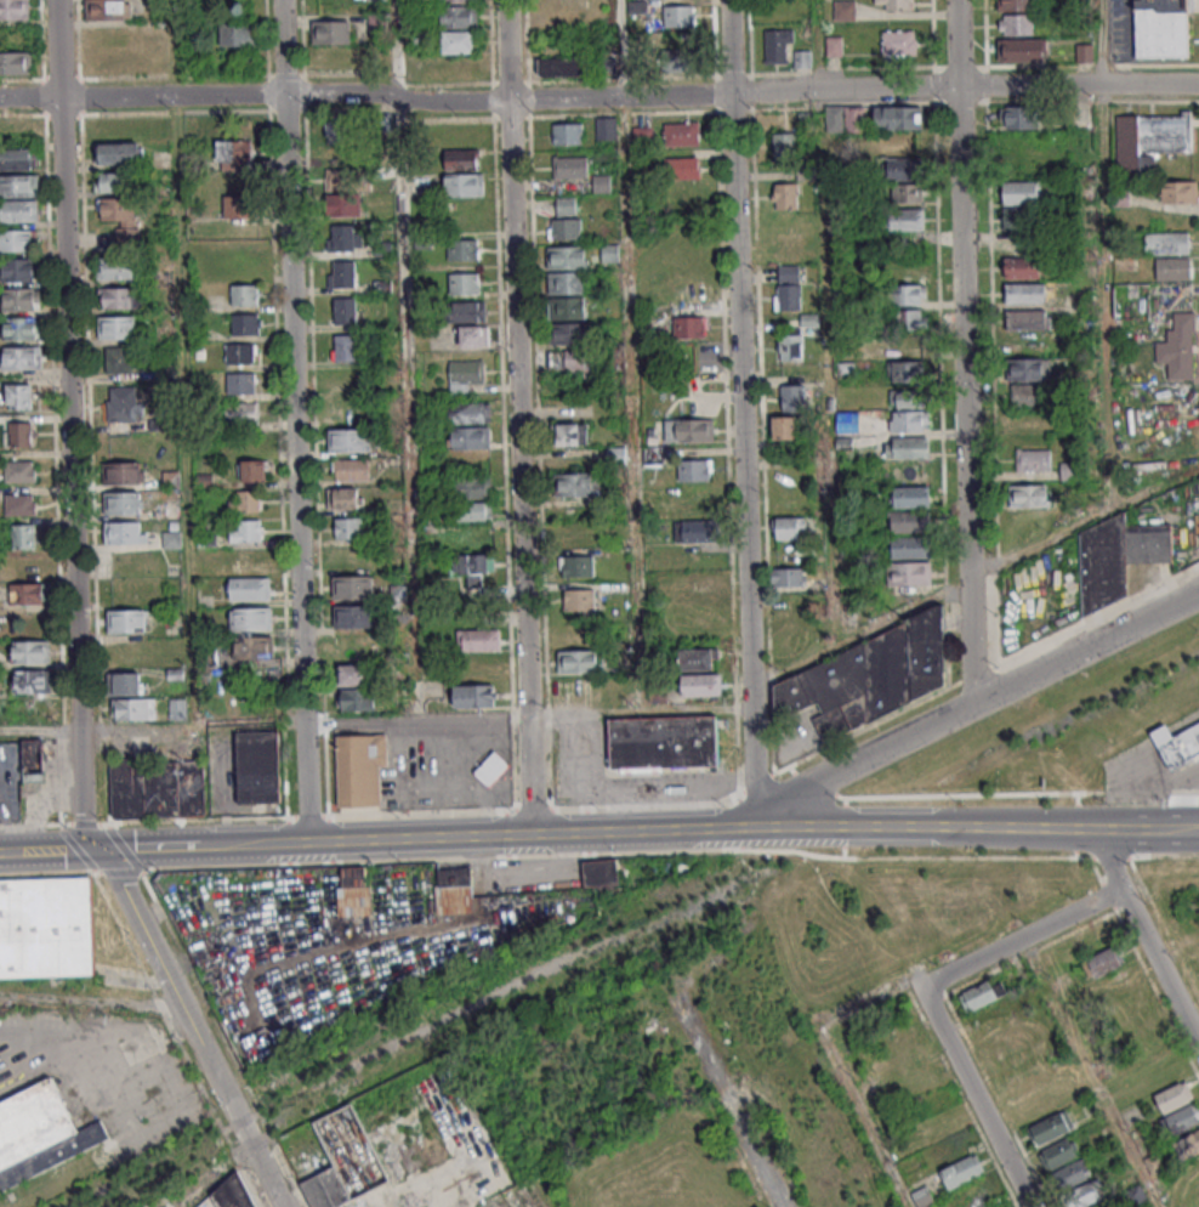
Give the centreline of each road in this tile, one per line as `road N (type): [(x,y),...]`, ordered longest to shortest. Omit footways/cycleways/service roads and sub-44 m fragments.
road 1 (residential): [(56,0),(89,824),(104,849)]
road 2 (residential): [(757,822),(728,0)]
road 3 (residential): [(508,101),(533,833)]
road 4 (residential): [(308,721),(282,0)]
road 5 (residential): [(956,0),(972,706)]
road 6 (residential): [(0,98),(383,93),(508,101)]
road 7 (residential): [(757,822),(1198,593)]
road 8 (secondary): [(311,839),(757,822)]
road 9 (secondary): [(757,822),(1198,829)]
road 10 (residential): [(281,1206),(104,849)]
road 11 (residential): [(958,86),(1198,84)]
road 12 (residential): [(1037,1206),(934,991)]
road 13 (residential): [(732,95),(958,86)]
road 14 (residential): [(508,101),(732,95)]
road 15 (residential): [(934,991),(960,970),(1126,889)]
road 16 (secondary): [(104,849),(311,839)]
road 17 (residential): [(1126,889),(1198,1034)]
road 18 (residential): [(783,1206),(722,1093)]

